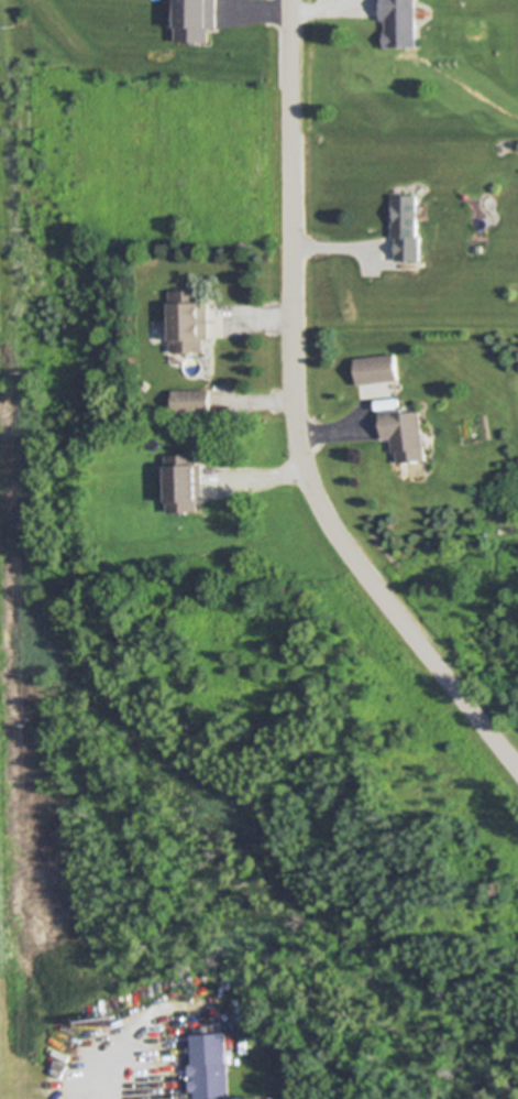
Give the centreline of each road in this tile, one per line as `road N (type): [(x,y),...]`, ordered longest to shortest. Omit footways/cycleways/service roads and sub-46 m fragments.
road 1 (residential): [(292,0),(296,418),(309,487),(345,551),(517,770)]

